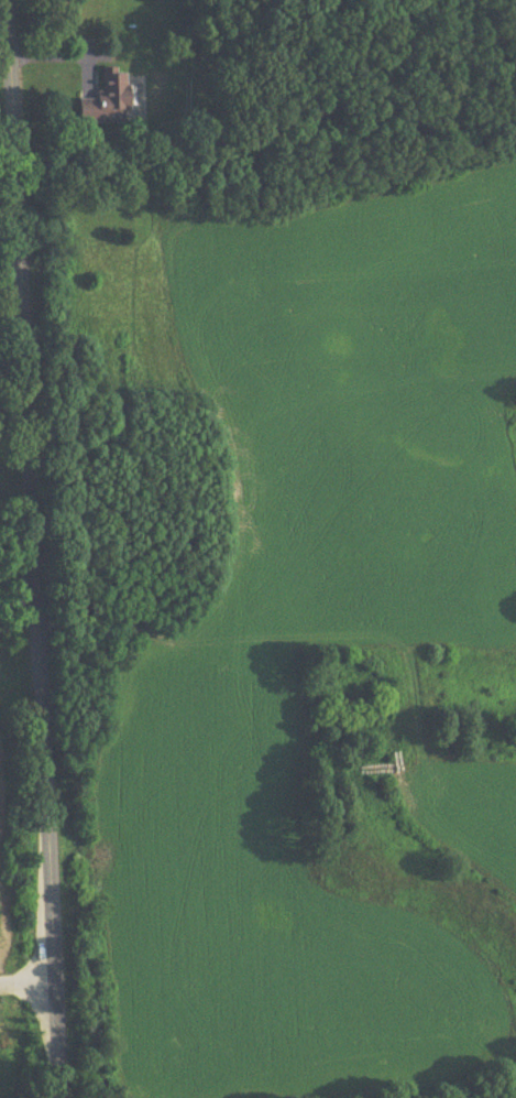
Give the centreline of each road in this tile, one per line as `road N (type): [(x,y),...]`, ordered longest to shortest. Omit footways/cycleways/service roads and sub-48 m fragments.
road 1 (residential): [(70,1097),(16,0)]

